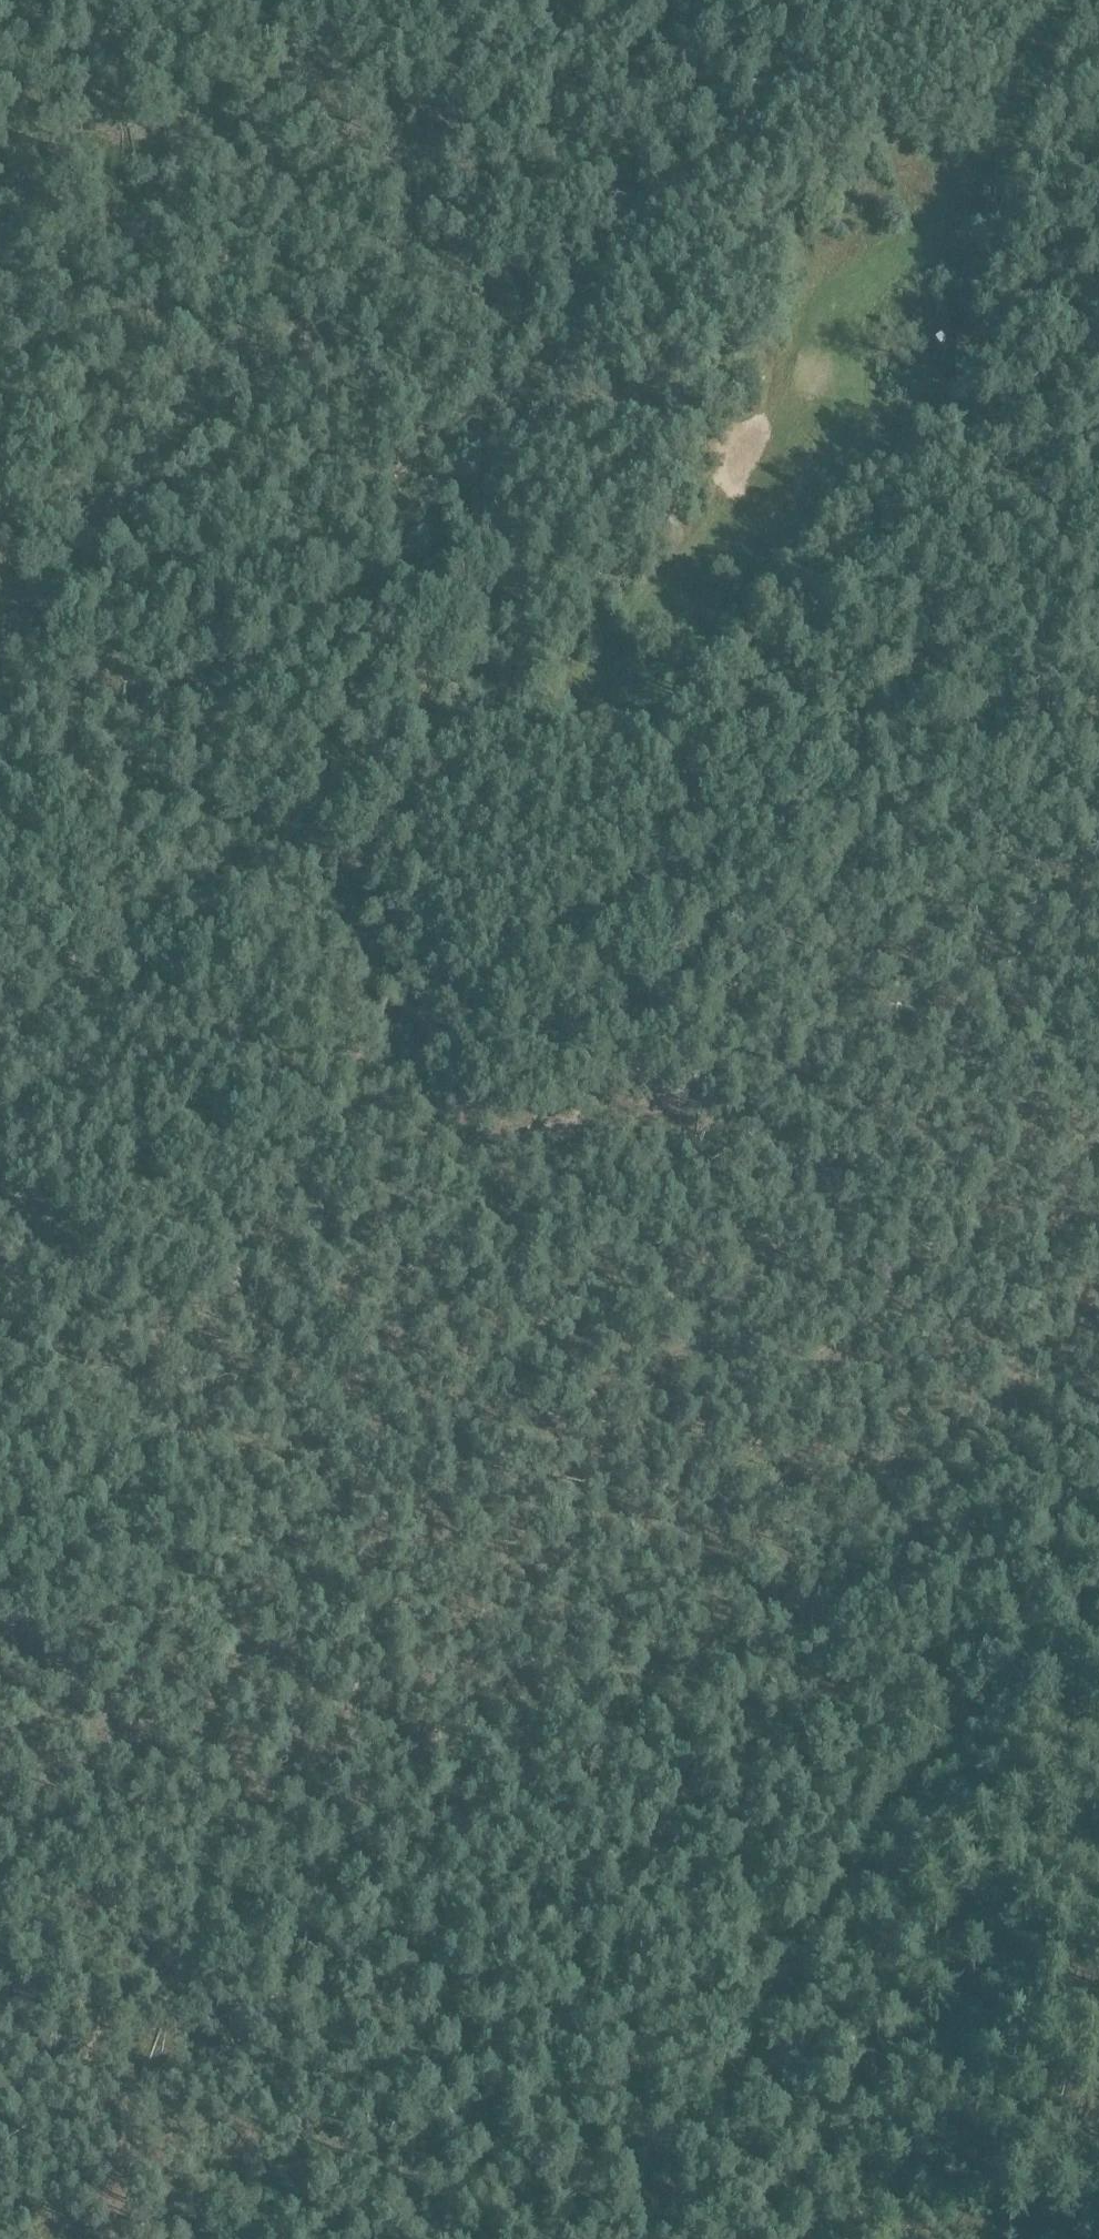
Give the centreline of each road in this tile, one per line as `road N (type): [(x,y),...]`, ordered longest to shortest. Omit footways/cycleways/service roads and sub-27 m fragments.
road 1 (track): [(659,2238),(673,2154),(697,2129),(717,2128),(738,2134),(759,2161),(802,2238)]

